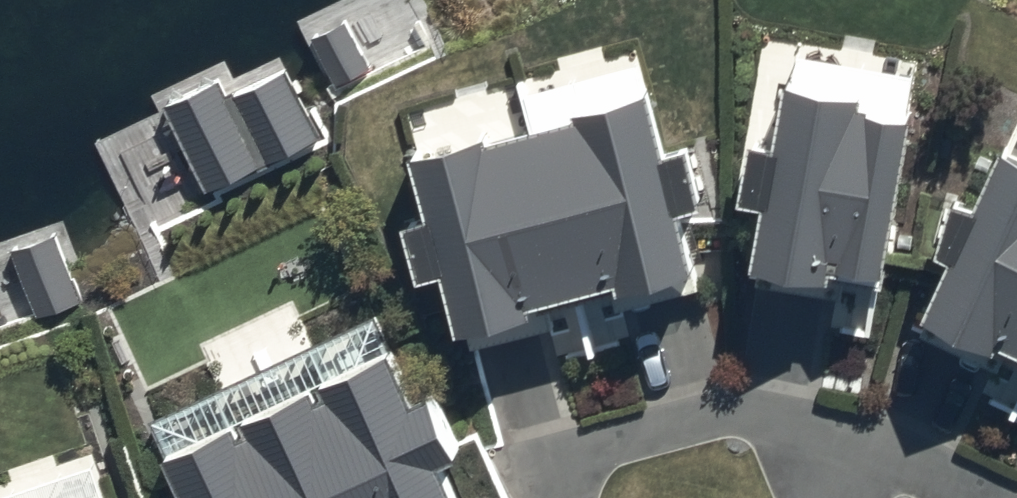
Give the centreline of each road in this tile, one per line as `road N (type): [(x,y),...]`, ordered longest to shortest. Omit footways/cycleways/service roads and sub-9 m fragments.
road 1 (residential): [(844,440),(744,415),(544,468)]
road 2 (residential): [(980,497),(844,440)]

